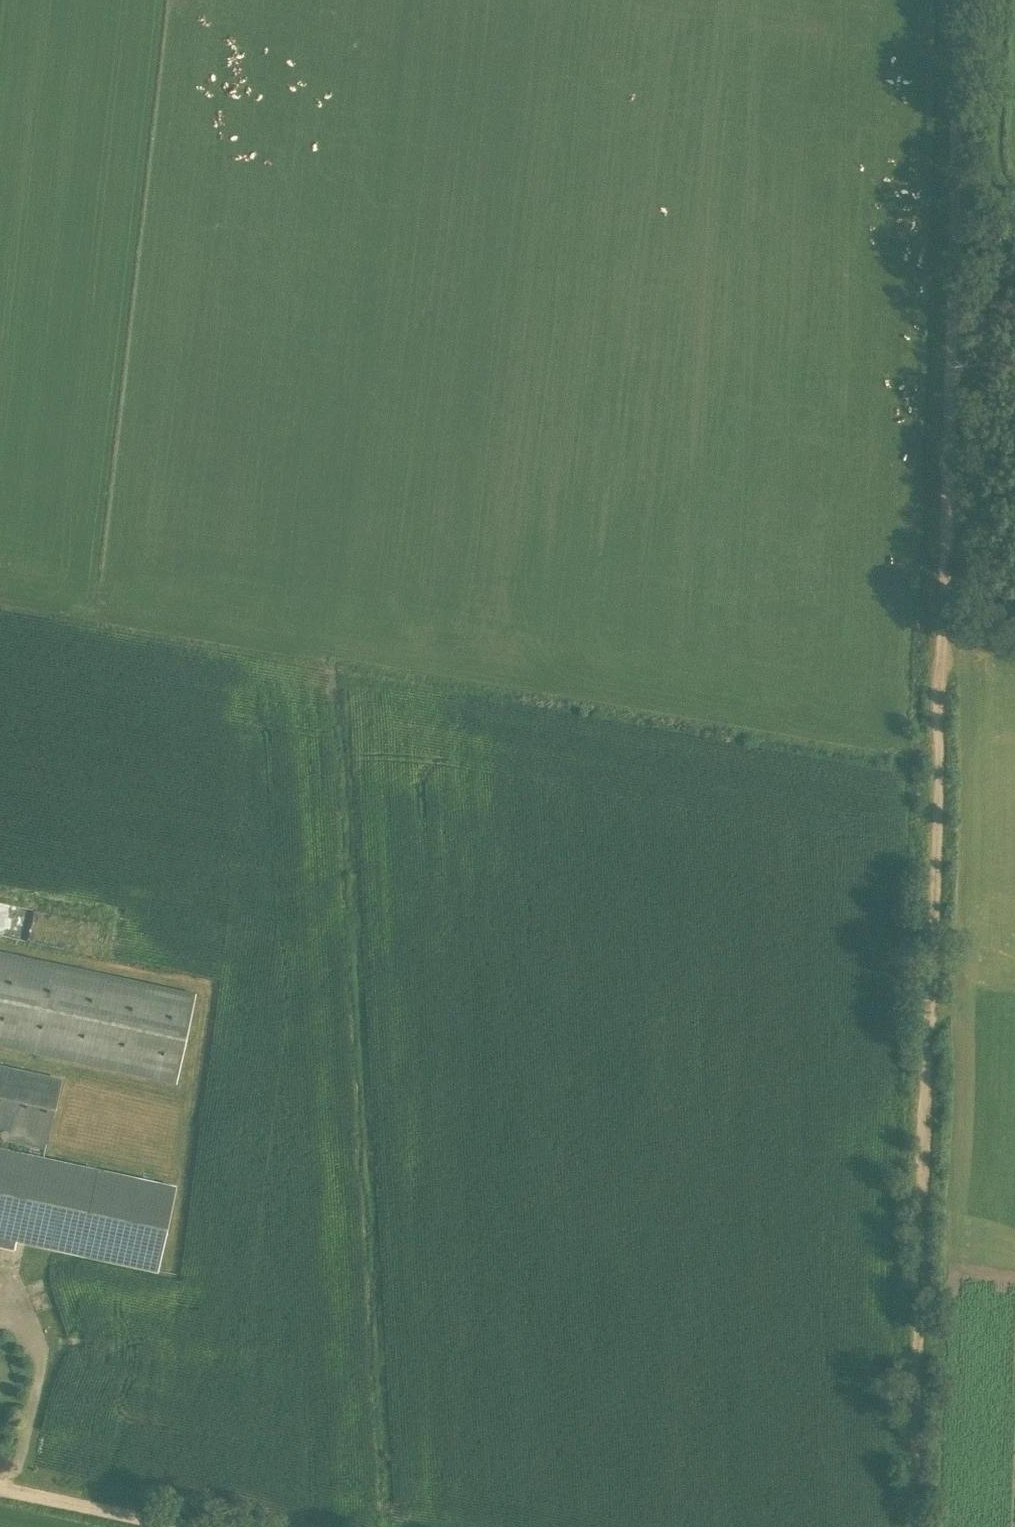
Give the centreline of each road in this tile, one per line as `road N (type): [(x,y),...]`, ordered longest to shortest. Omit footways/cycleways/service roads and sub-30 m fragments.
road 1 (track): [(915,1526),(955,0)]
road 2 (track): [(8,1488),(184,1526)]

